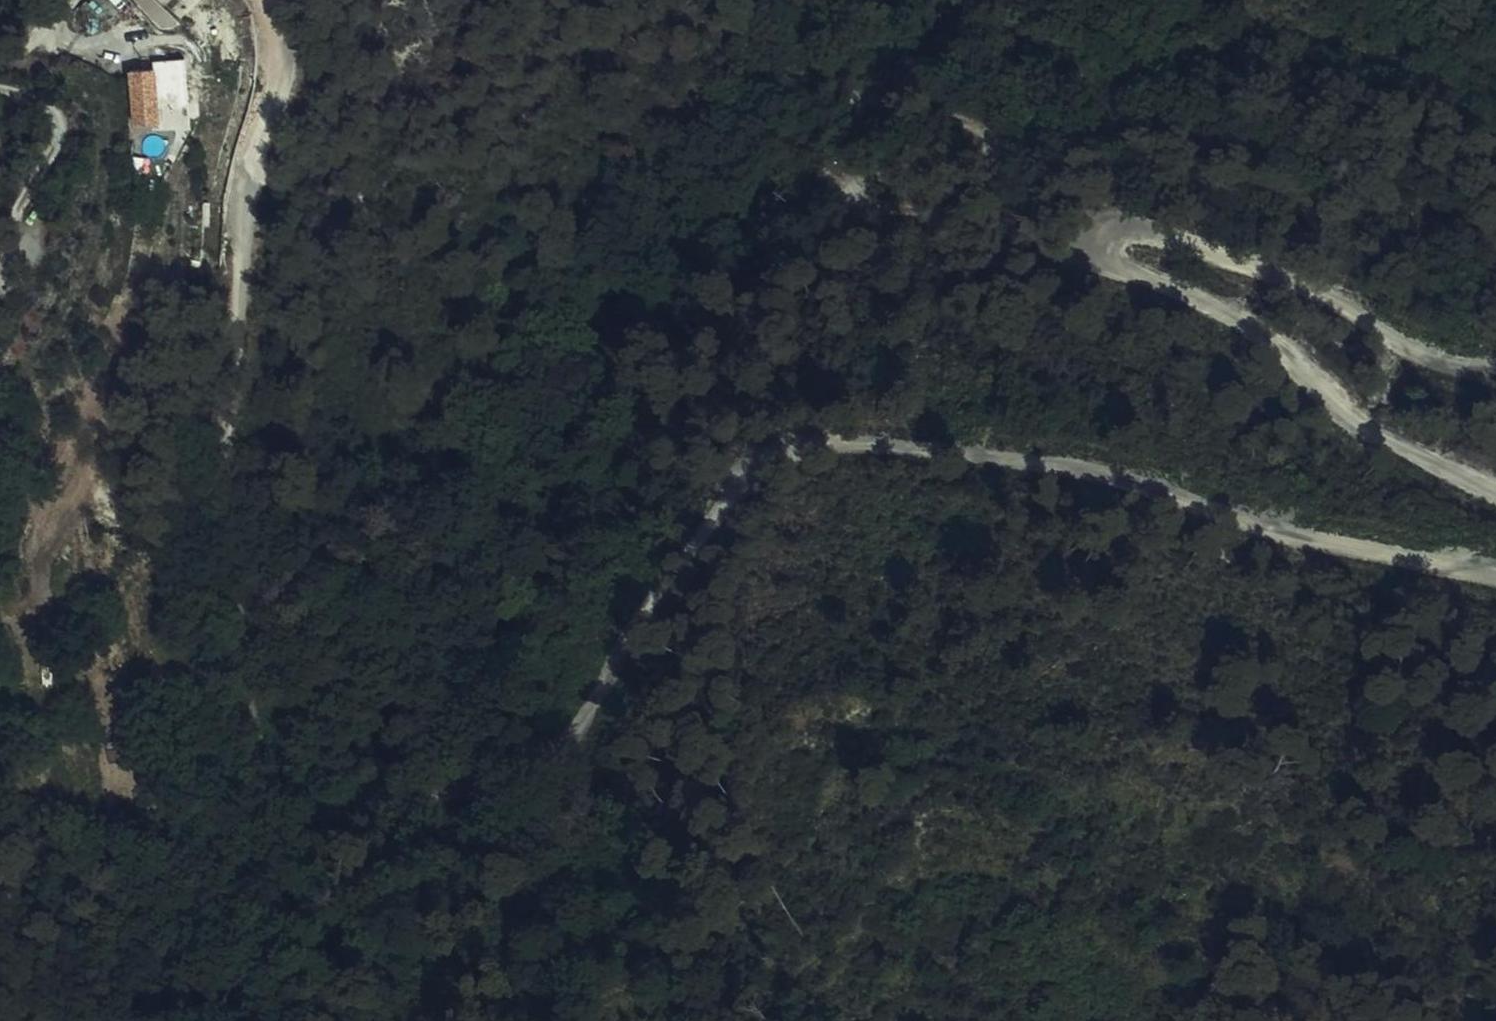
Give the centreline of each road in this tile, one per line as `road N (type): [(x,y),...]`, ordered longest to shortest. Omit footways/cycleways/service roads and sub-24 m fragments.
road 1 (track): [(267,0),(278,52),(249,241),(231,479),(263,716),(290,781),(353,819),(440,822),(516,787),(575,726),(728,501),(775,465),(823,448),(988,457),(1124,483),(1306,539),(1495,578)]
road 2 (track): [(1495,498),(1366,427),(1253,327),(1119,269),(1098,249),(1102,229),(1116,219),(1140,225),(1346,308),(1410,353),(1495,369)]
road 3 (track): [(0,90),(59,116),(59,140),(0,235)]

